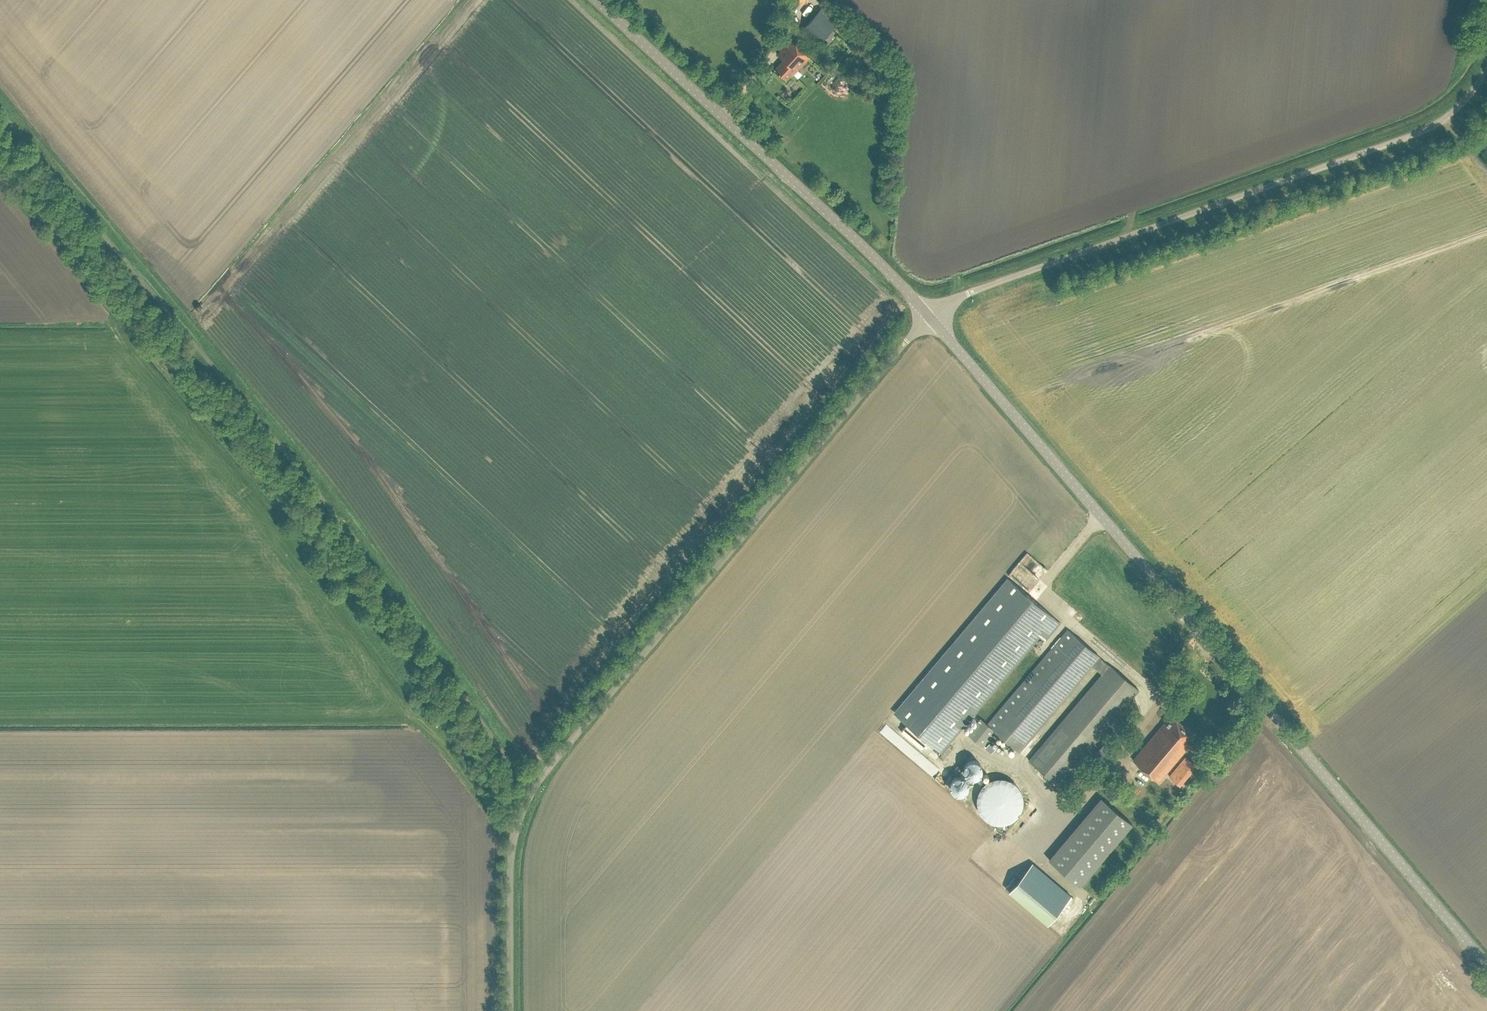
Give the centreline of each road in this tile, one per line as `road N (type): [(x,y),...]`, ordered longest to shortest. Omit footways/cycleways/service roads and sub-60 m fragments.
road 1 (tertiary): [(1486,961),(929,315)]
road 2 (unclassified): [(511,1010),(510,865),(537,784),(929,315)]
road 3 (unclassified): [(929,315),(959,295),(1429,129),(1458,108),(1486,66)]
road 4 (tertiary): [(929,315),(597,0)]

